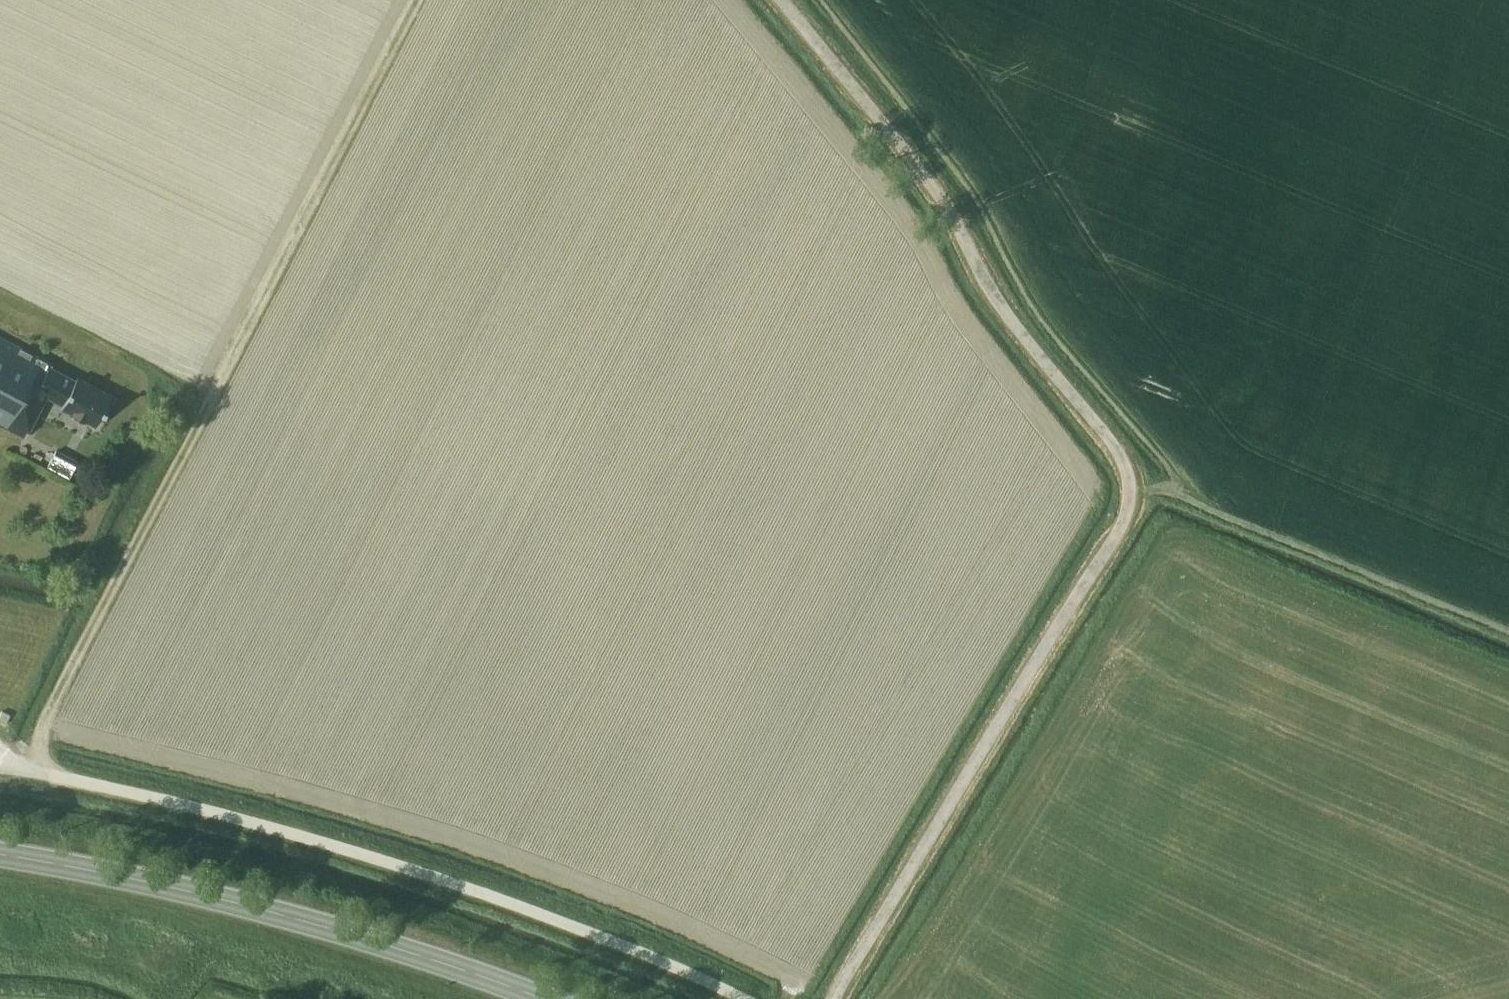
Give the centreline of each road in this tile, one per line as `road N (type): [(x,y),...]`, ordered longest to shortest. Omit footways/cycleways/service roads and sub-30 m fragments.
road 1 (unclassified): [(742,998),(428,874),(207,809),(23,771)]
road 2 (primary): [(543,998),(272,911),(0,853)]

